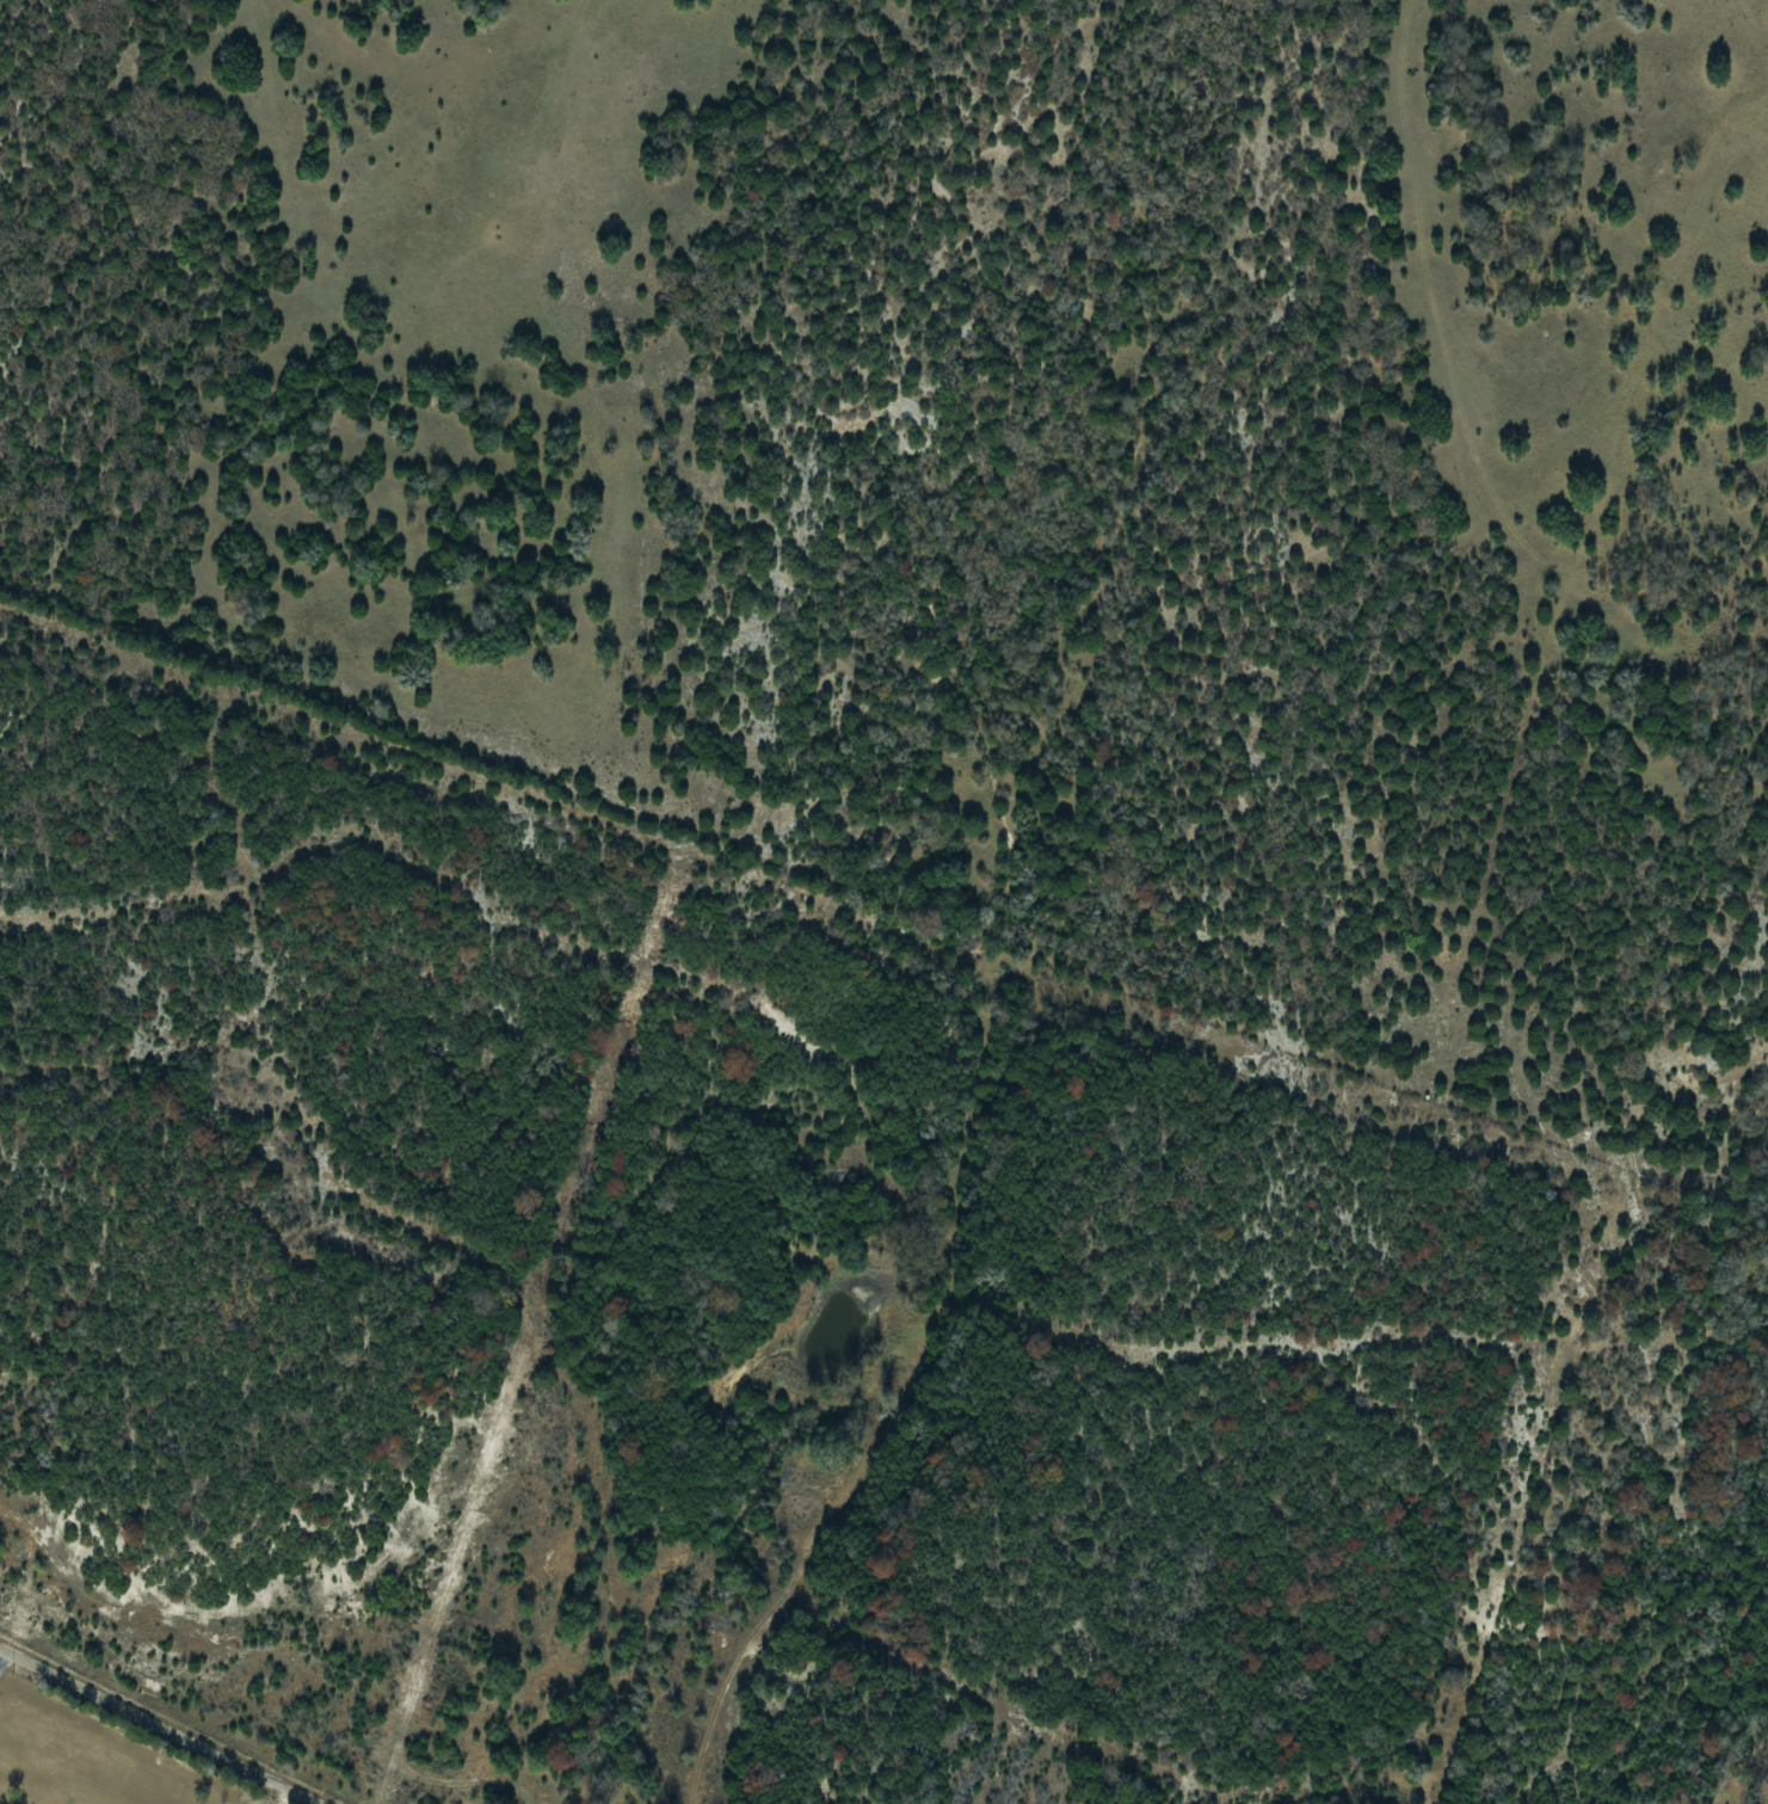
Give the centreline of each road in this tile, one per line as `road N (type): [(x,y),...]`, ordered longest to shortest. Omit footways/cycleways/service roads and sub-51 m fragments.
road 1 (residential): [(341,1803),(0,1646)]

